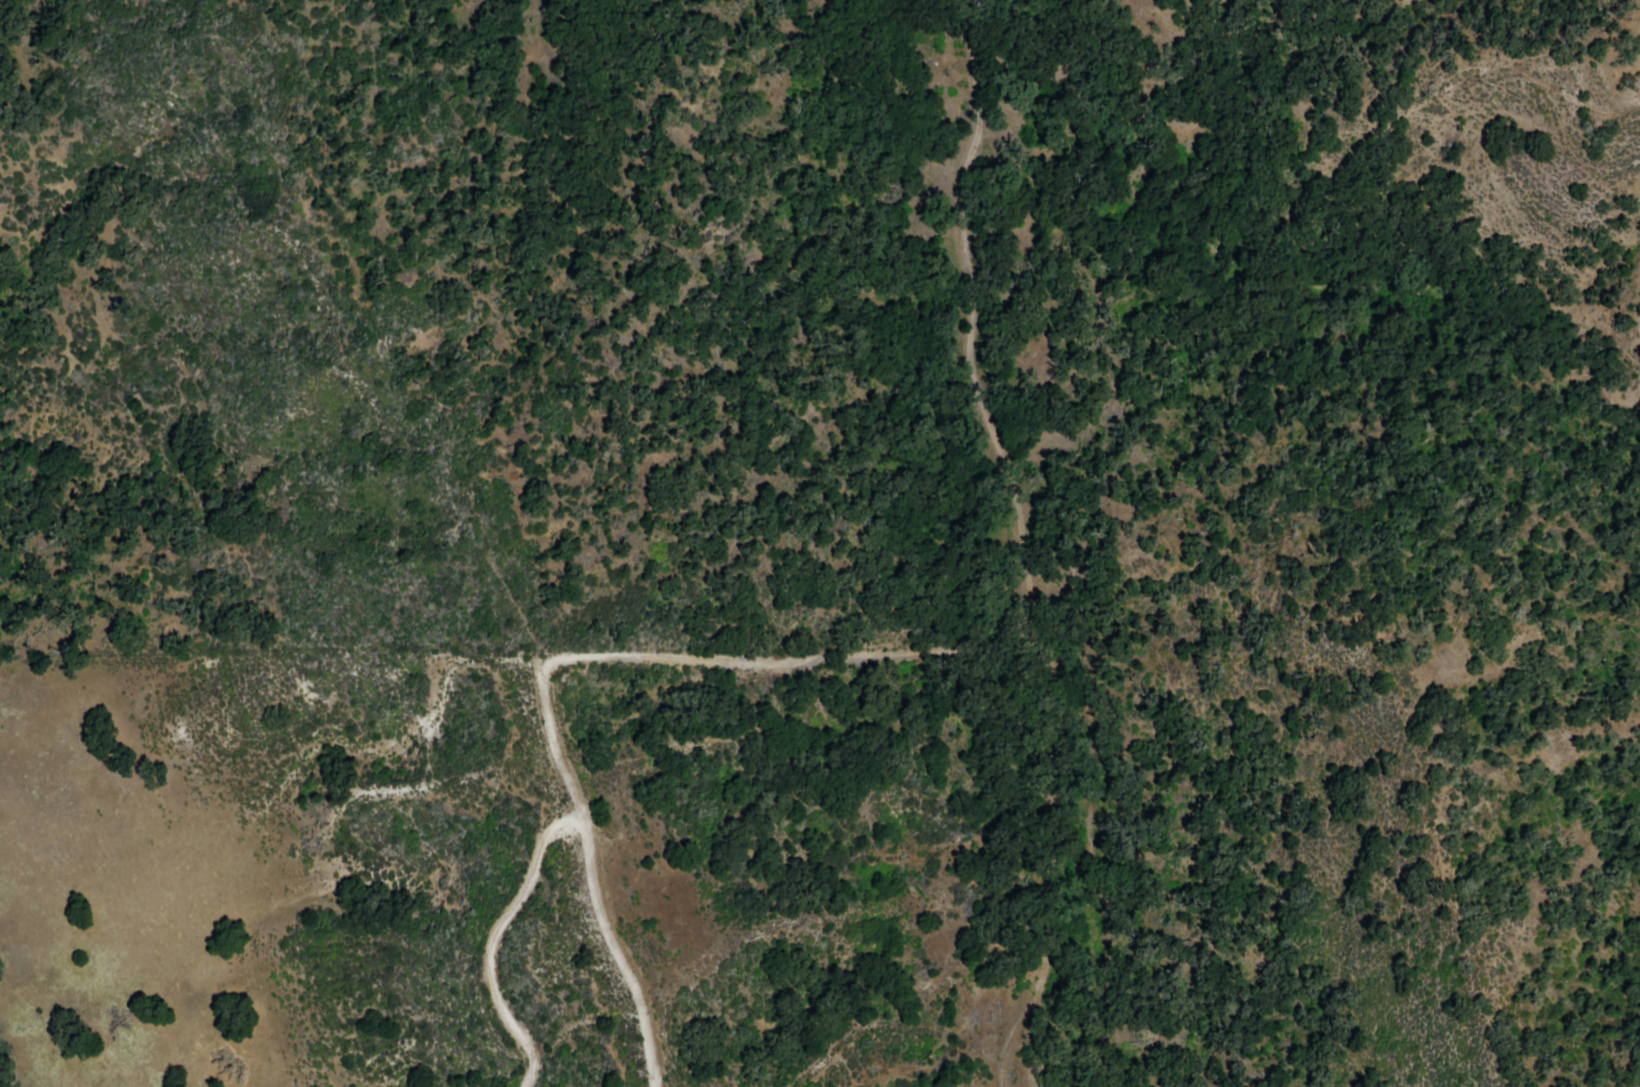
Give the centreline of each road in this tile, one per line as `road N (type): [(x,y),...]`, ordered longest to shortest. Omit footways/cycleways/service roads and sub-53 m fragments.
road 1 (track): [(636,1086),(622,993),(576,907),(563,820),(548,810),(540,811),(515,877),(468,957),(482,1008),(520,1054),(509,1086)]
road 2 (residential): [(967,0),(1010,67),(1023,140),(1023,329),(1064,523),(1064,547),(1045,592)]

